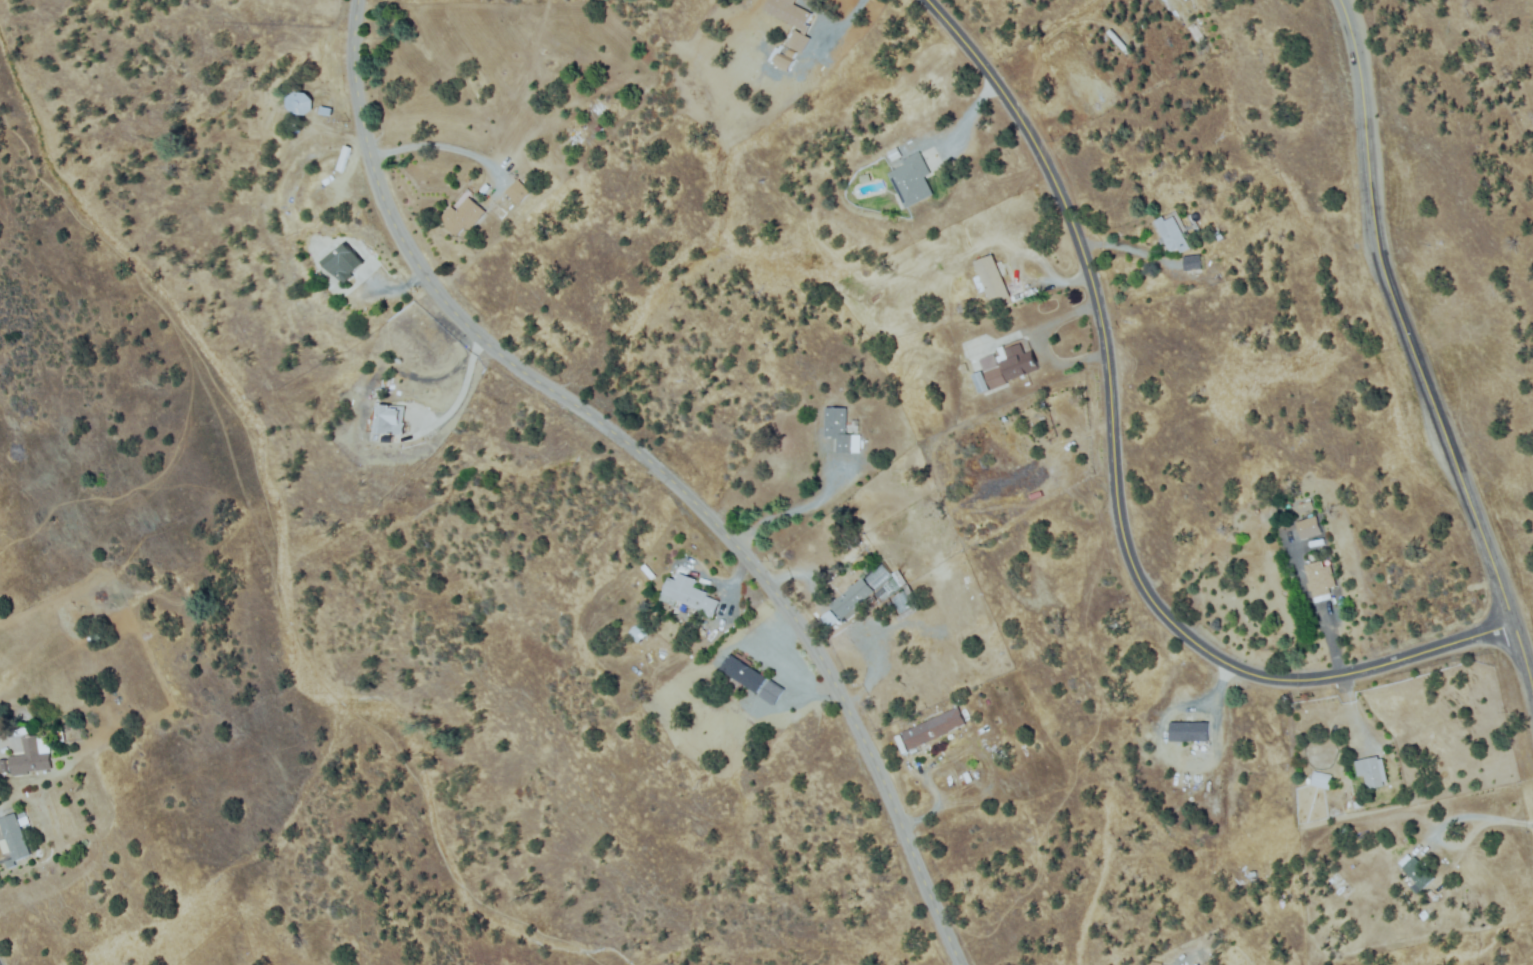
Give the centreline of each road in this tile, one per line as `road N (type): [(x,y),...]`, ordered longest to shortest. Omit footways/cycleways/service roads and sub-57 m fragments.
road 1 (residential): [(957,964),(844,708),(790,623),(694,506),(610,427),(463,326),(403,252),(360,109),(361,0)]
road 2 (residential): [(1506,623),(1351,673),(1275,681),(1199,649),(1165,617),(1130,568),(1119,533),(1105,356),(1085,267),(1033,150),(930,0)]
road 3 (tertiary): [(1532,717),(1521,663),(1381,279),(1356,74),(1337,0)]

